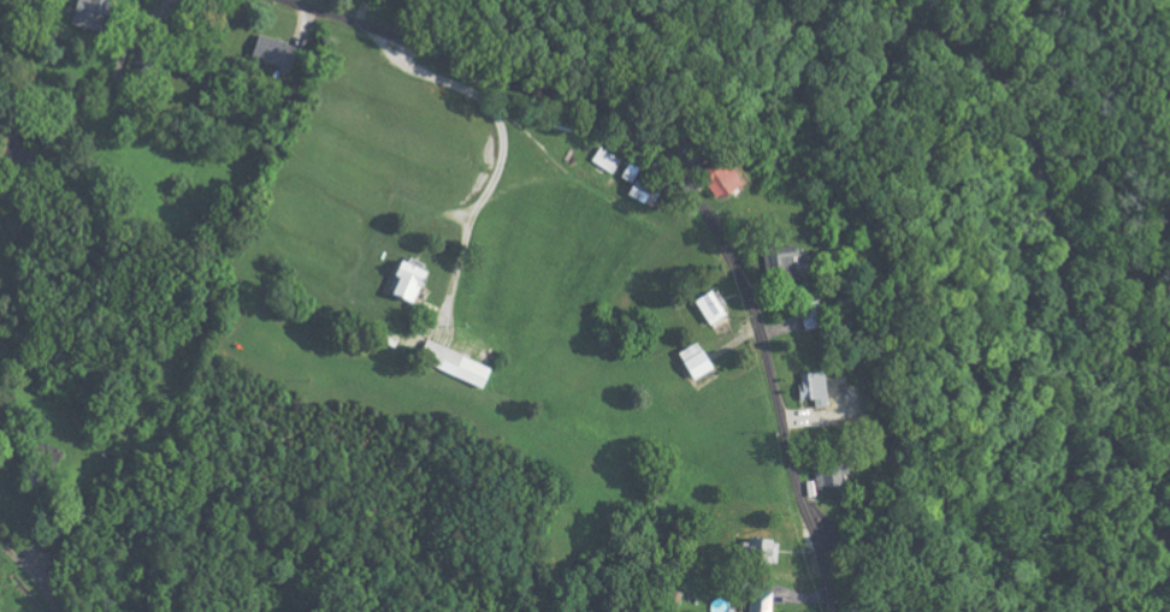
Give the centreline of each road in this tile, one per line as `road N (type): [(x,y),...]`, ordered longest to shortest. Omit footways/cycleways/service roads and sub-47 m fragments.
road 1 (residential): [(830,611),(745,291),(667,160),(621,118),(545,99),(285,0)]
road 2 (track): [(957,61),(832,0)]

